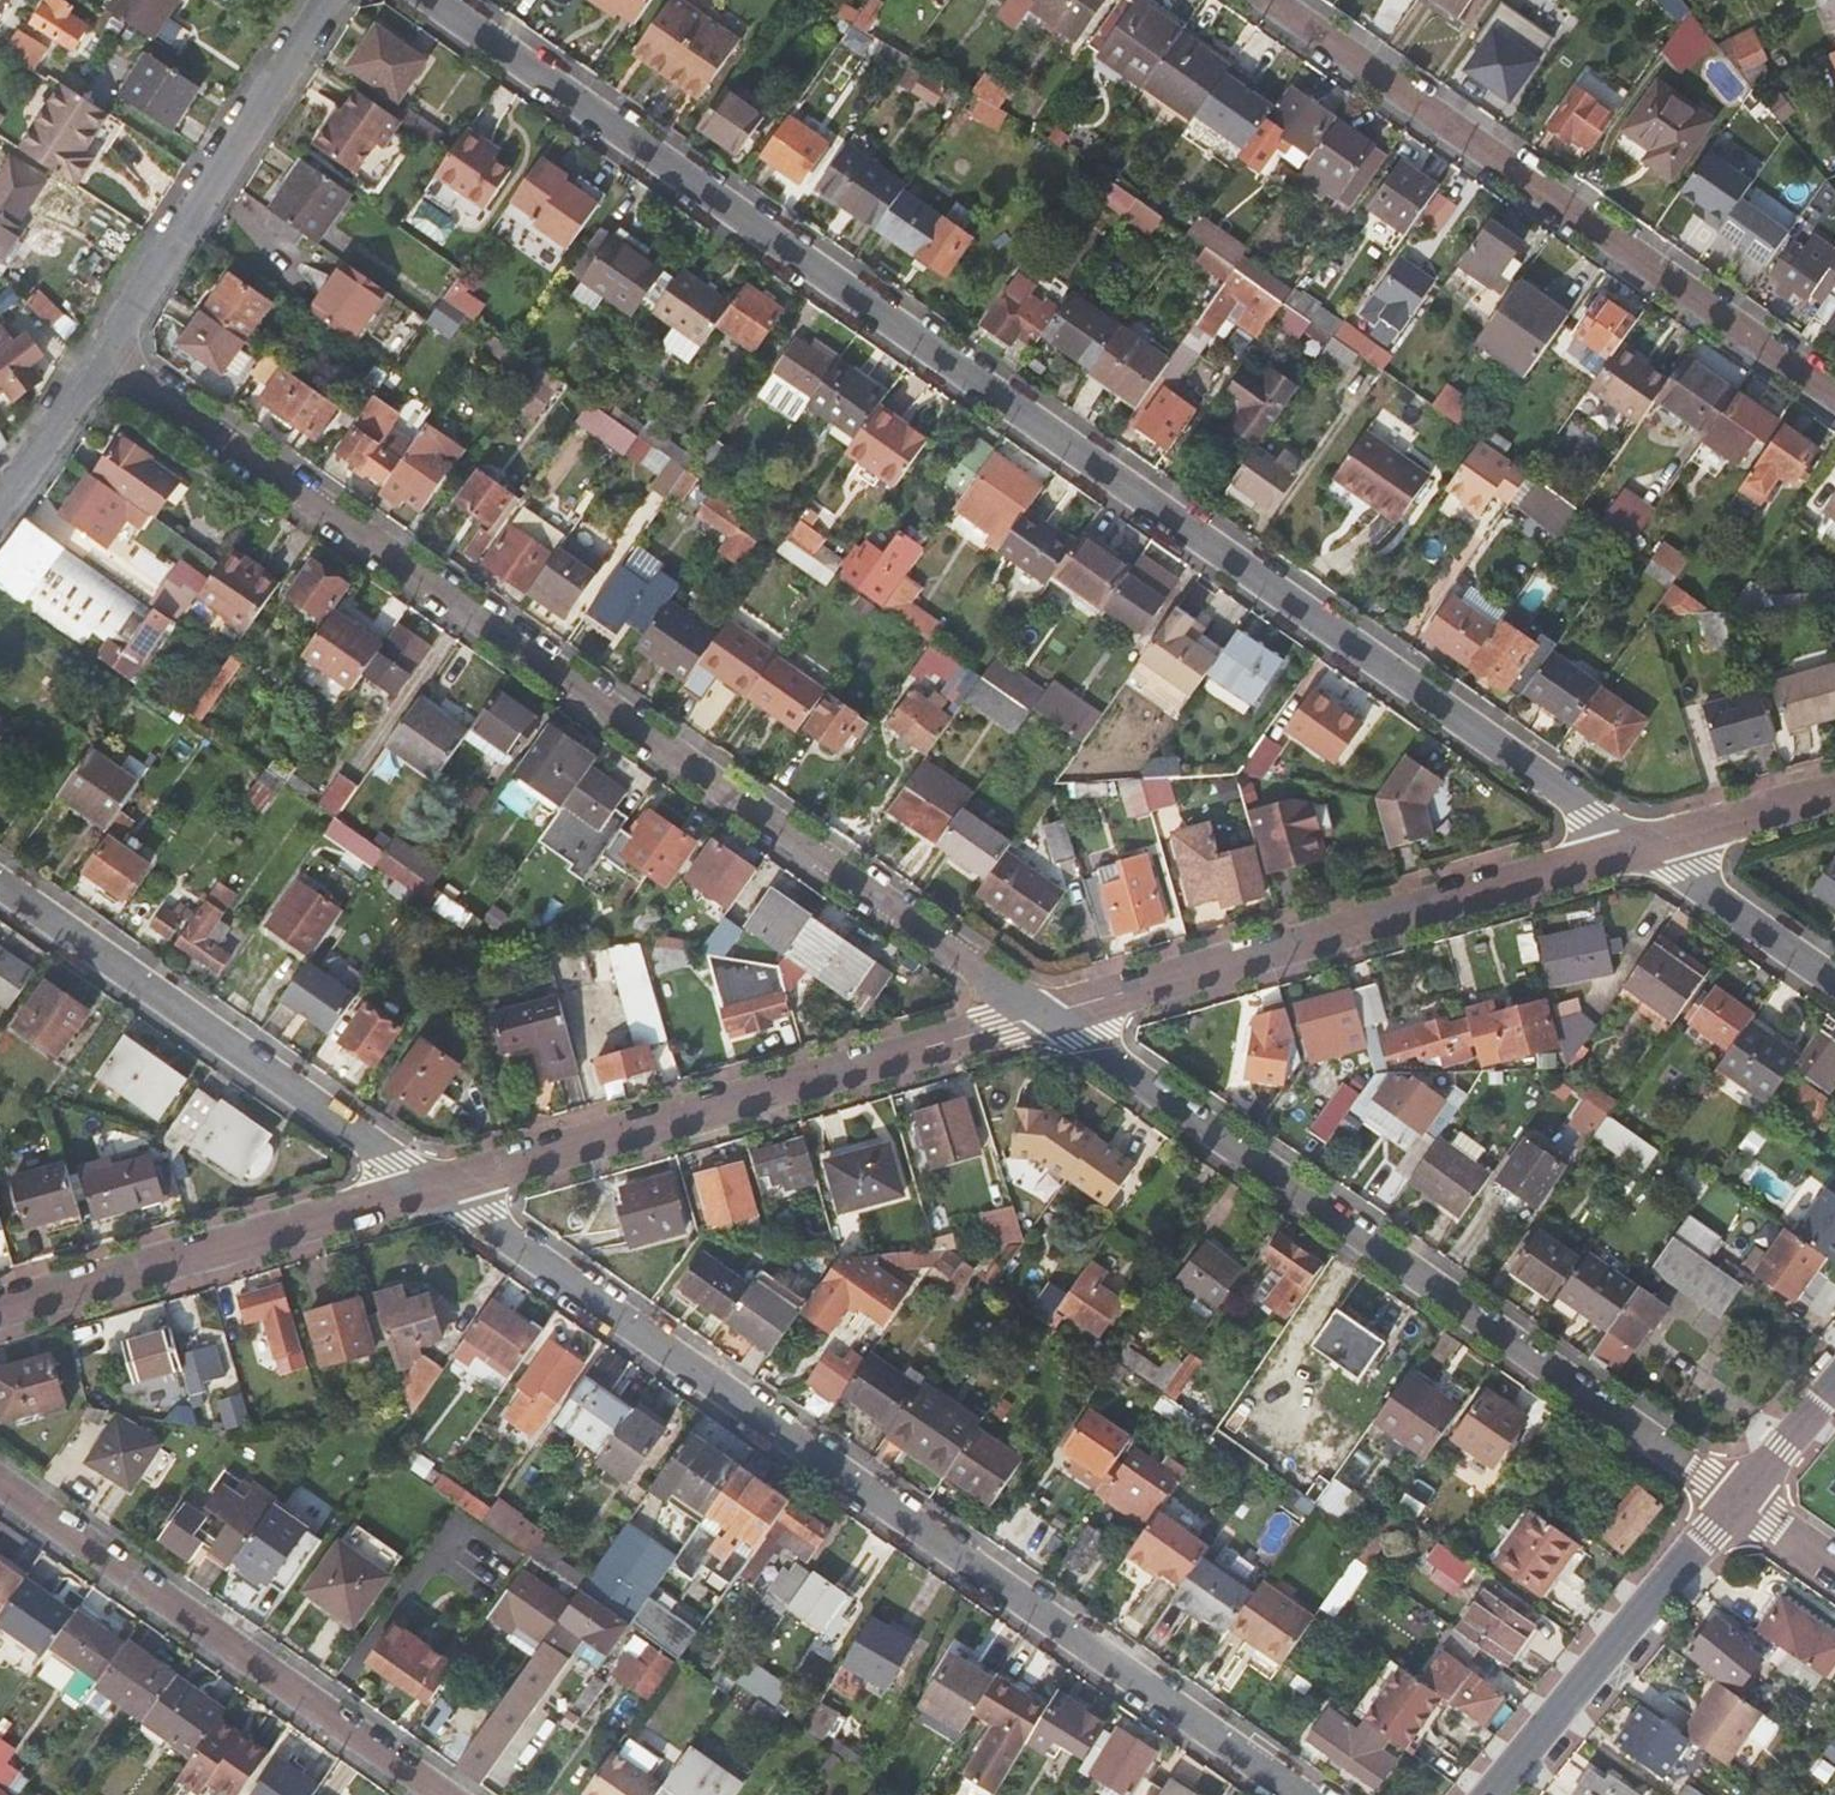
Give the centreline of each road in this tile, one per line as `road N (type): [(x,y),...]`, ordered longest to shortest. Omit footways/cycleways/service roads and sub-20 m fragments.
road 1 (residential): [(431,0),(829,279),(1446,733),(1643,843)]
road 2 (residential): [(107,360),(1051,1013)]
road 3 (residential): [(442,1187),(1306,1794)]
road 4 (residential): [(1051,1013),(1739,1496)]
road 5 (residential): [(1834,398),(1260,0)]
road 6 (residential): [(442,1187),(1051,1013)]
road 7 (residential): [(1051,1013),(1643,843)]
road 8 (residential): [(0,1482),(449,1794)]
road 9 (residential): [(0,878),(442,1187)]
road 10 (residential): [(0,1313),(442,1187)]
road 11 (residential): [(107,360),(333,0)]
road 12 (residential): [(1490,1794),(1739,1496)]
road 13 (residential): [(1643,843),(1834,979)]
road 14 (residential): [(1643,843),(1834,790)]
road 15 (residential): [(0,500),(107,360)]
road 16 (residential): [(1739,1496),(1834,1381)]

